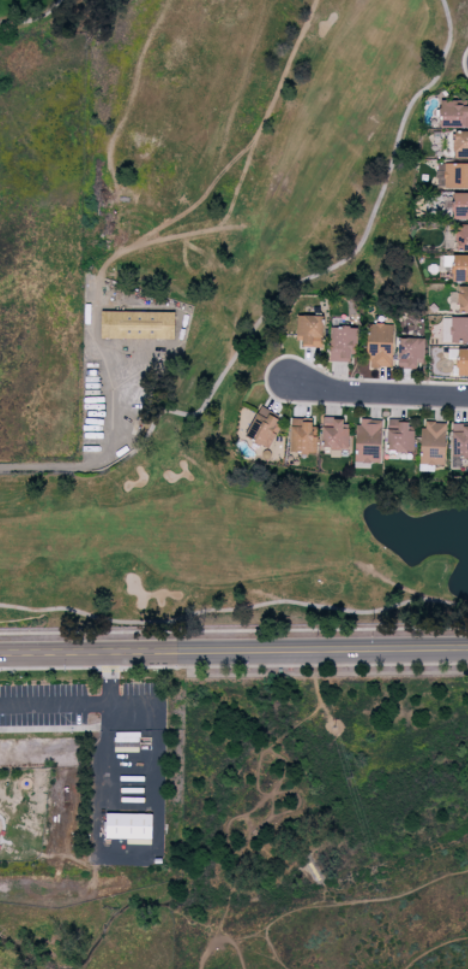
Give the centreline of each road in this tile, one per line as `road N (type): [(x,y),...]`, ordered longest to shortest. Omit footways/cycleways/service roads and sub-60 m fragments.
road 1 (residential): [(467,647),(0,652)]
road 2 (residential): [(467,397),(288,382)]

